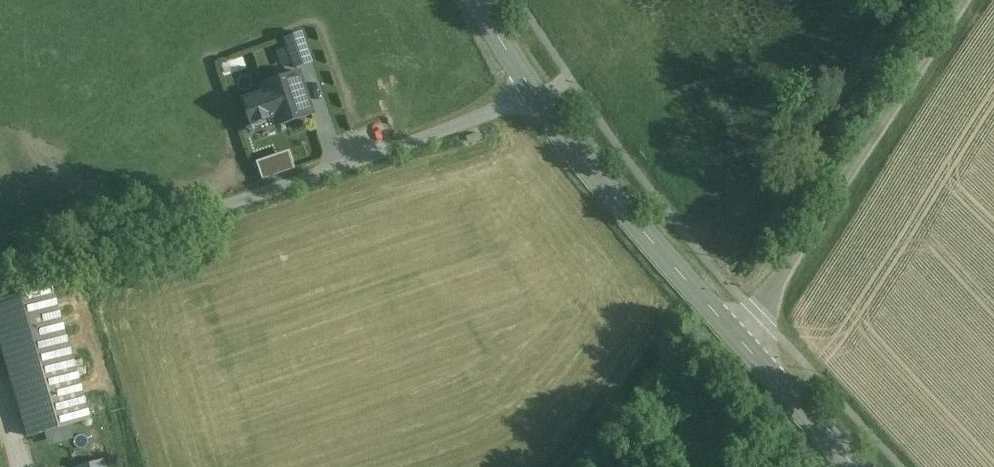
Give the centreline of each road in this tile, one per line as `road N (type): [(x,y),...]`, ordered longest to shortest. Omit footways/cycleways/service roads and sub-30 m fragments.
road 1 (unclassified): [(0,276),(536,98)]
road 2 (unclassified): [(960,0),(758,311),(732,334)]
road 3 (tertiary): [(536,98),(732,334)]
road 4 (tertiary): [(732,334),(854,466)]

